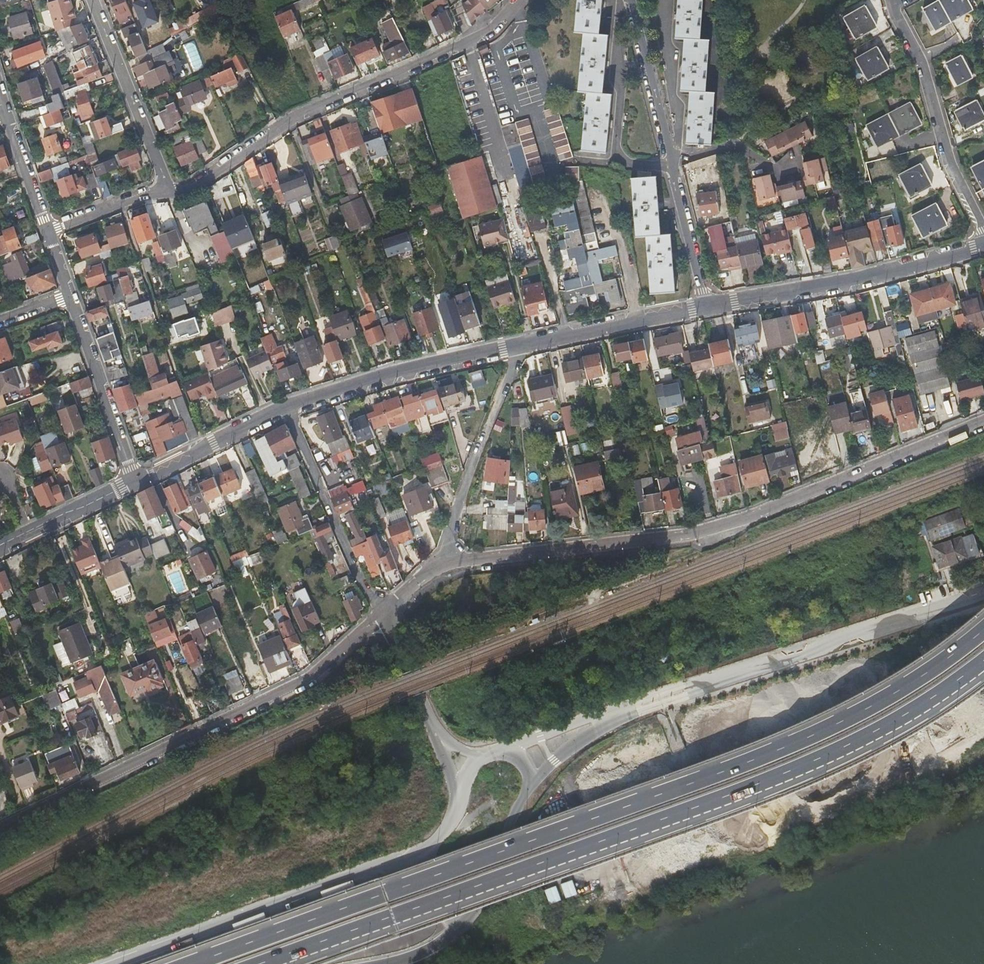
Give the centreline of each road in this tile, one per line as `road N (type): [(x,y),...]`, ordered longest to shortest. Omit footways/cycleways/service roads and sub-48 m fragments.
road 1 (primary): [(983,623),(883,694),(797,737),(191,963)]
road 2 (primary): [(266,963),(806,761),(916,704),(983,654)]
road 3 (residential): [(983,421),(720,528),(438,569)]
road 4 (residential): [(388,618),(287,689),(0,830)]
road 5 (residential): [(165,190),(188,194),(284,124),(493,29),(518,0)]
road 6 (unclassified): [(610,716),(983,591)]
road 7 (primary): [(429,851),(109,963)]
road 8 (residential): [(707,307),(630,0)]
road 9 (residential): [(983,243),(860,281),(707,307)]
road 10 (residential): [(983,231),(950,166),(919,60),(891,0)]
road 11 (residential): [(438,569),(515,362),(513,347)]
road 12 (residential): [(289,407),(357,575),(388,618)]
road 13 (residential): [(513,347),(289,407)]
road 14 (residential): [(91,0),(165,190)]
road 15 (residential): [(134,485),(70,295)]
road 16 (residential): [(707,307),(513,347)]
road 17 (residential): [(289,407),(134,485)]
road 18 (unclassified): [(465,920),(488,891),(530,786)]
road 19 (residential): [(134,485),(0,545)]
road 20 (residential): [(47,230),(165,190)]
road 21 (residential): [(47,230),(6,116)]

